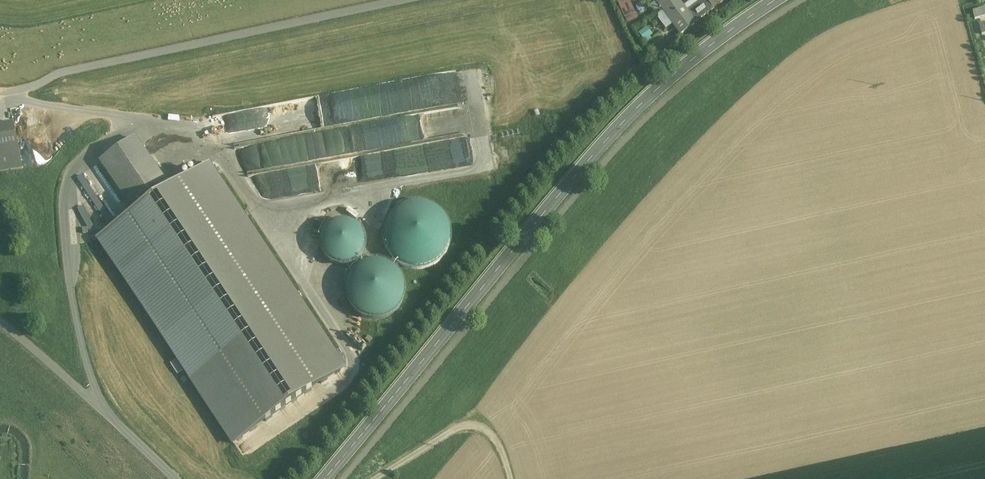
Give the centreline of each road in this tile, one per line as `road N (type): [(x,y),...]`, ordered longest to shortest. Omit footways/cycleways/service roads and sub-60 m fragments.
road 1 (secondary): [(782,0),(702,54),(631,119),(332,478)]
road 2 (track): [(0,95),(59,74),(421,0)]
road 3 (track): [(0,95),(197,138),(242,179),(325,305)]
road 4 (track): [(107,414),(84,366),(61,201),(71,165),(126,121)]
road 5 (track): [(180,478),(0,321)]
road 6 (track): [(379,478),(457,427),(477,423),(505,449),(514,478)]

